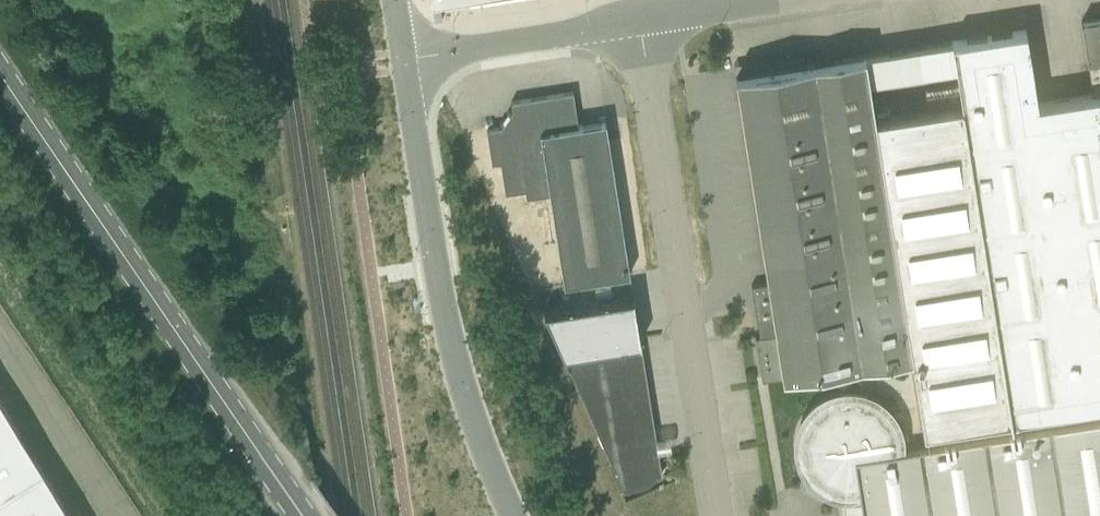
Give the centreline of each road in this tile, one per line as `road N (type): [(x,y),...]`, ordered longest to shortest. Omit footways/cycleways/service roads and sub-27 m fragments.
road 1 (secondary): [(302,515),(0,74)]
road 2 (unclassified): [(716,515),(638,17)]
road 3 (unclassified): [(404,59),(436,276),(461,380),(513,515)]
road 4 (unclassified): [(404,59),(638,17)]

